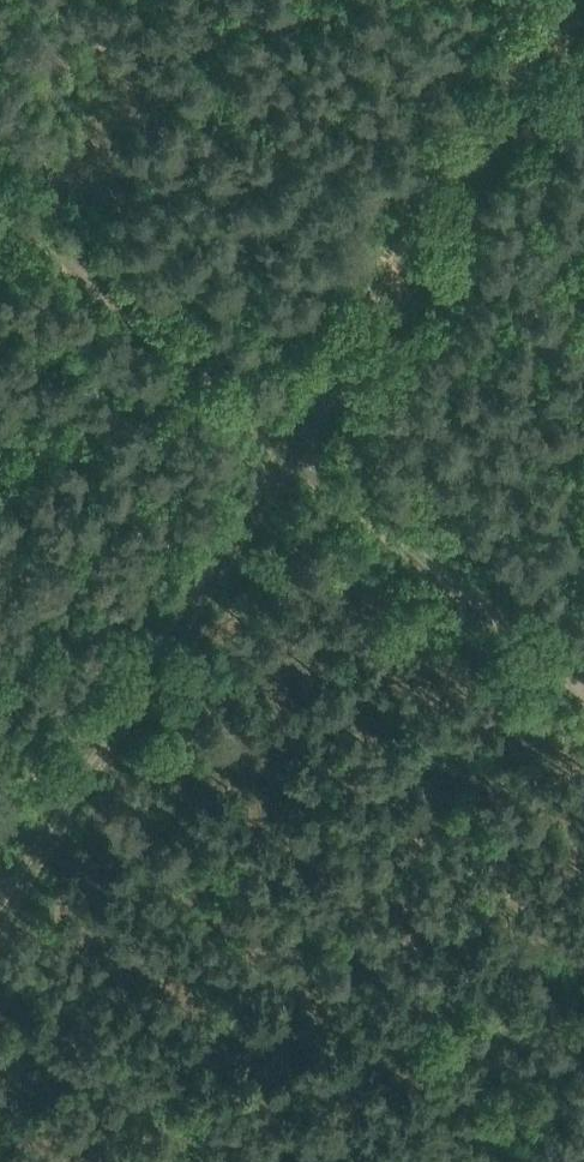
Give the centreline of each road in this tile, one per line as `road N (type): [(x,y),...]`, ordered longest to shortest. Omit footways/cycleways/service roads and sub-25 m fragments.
road 1 (track): [(0,900),(553,0)]
road 2 (track): [(583,700),(0,209)]

